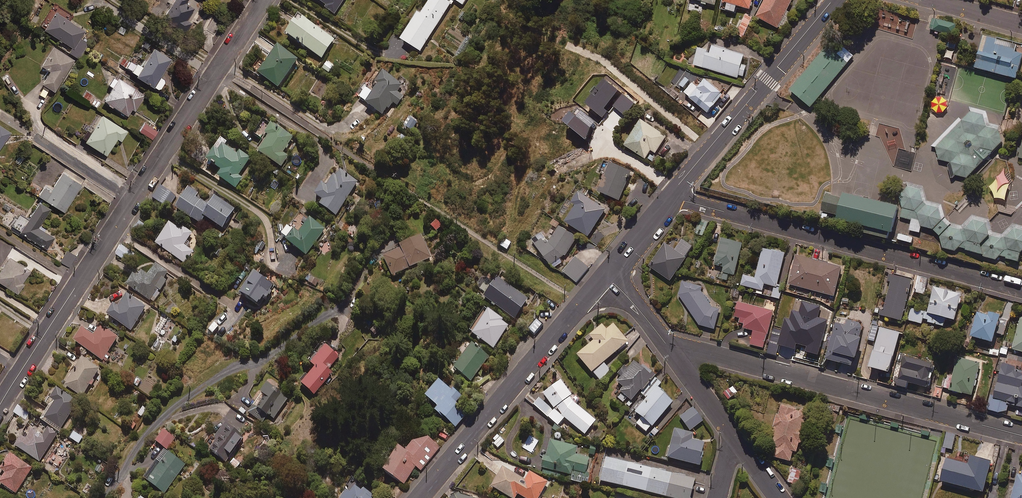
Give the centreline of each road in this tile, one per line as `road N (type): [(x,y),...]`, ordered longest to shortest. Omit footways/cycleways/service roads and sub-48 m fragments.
road 1 (residential): [(263,0),(0,405)]
road 2 (residential): [(1021,435),(666,344)]
road 3 (residential): [(675,199),(1021,290)]
road 4 (tertiary): [(413,497),(602,273)]
road 5 (tertiary): [(608,281),(424,497)]
road 6 (tertiary): [(840,0),(675,199)]
road 7 (tertiary): [(663,196),(831,0)]

